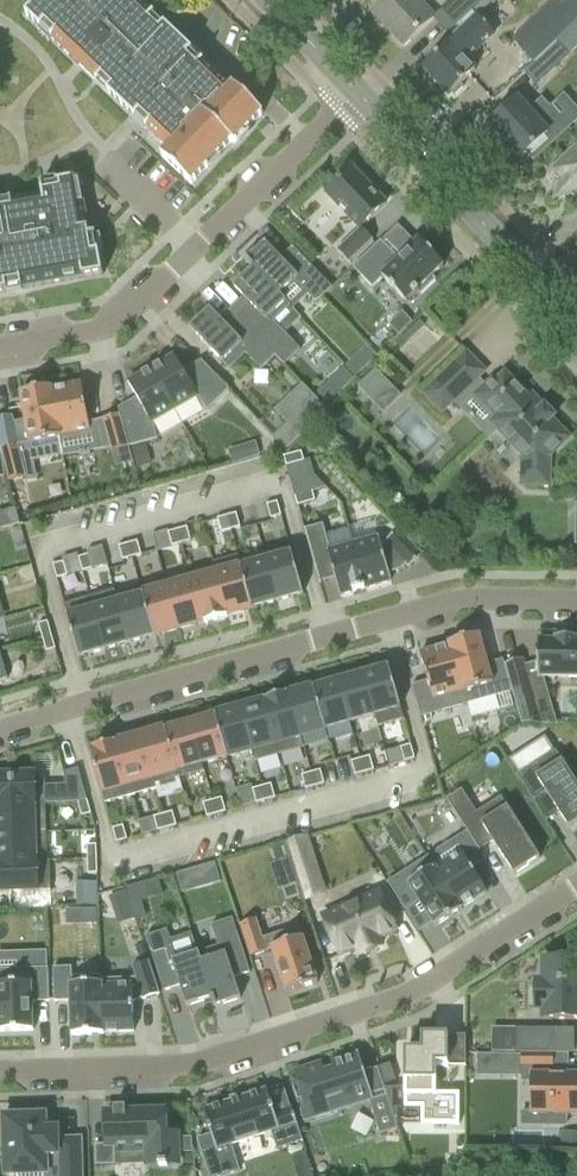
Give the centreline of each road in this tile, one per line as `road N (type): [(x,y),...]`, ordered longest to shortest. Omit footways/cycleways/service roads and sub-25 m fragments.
road 1 (residential): [(576,890),(379,1006),(193,1064),(0,1073)]
road 2 (residential): [(576,602),(464,600),(0,728)]
road 3 (residential): [(0,350),(89,332),(124,315),(358,94)]
road 4 (tertiary): [(576,319),(358,94)]
road 5 (tertiary): [(358,94),(267,0)]

